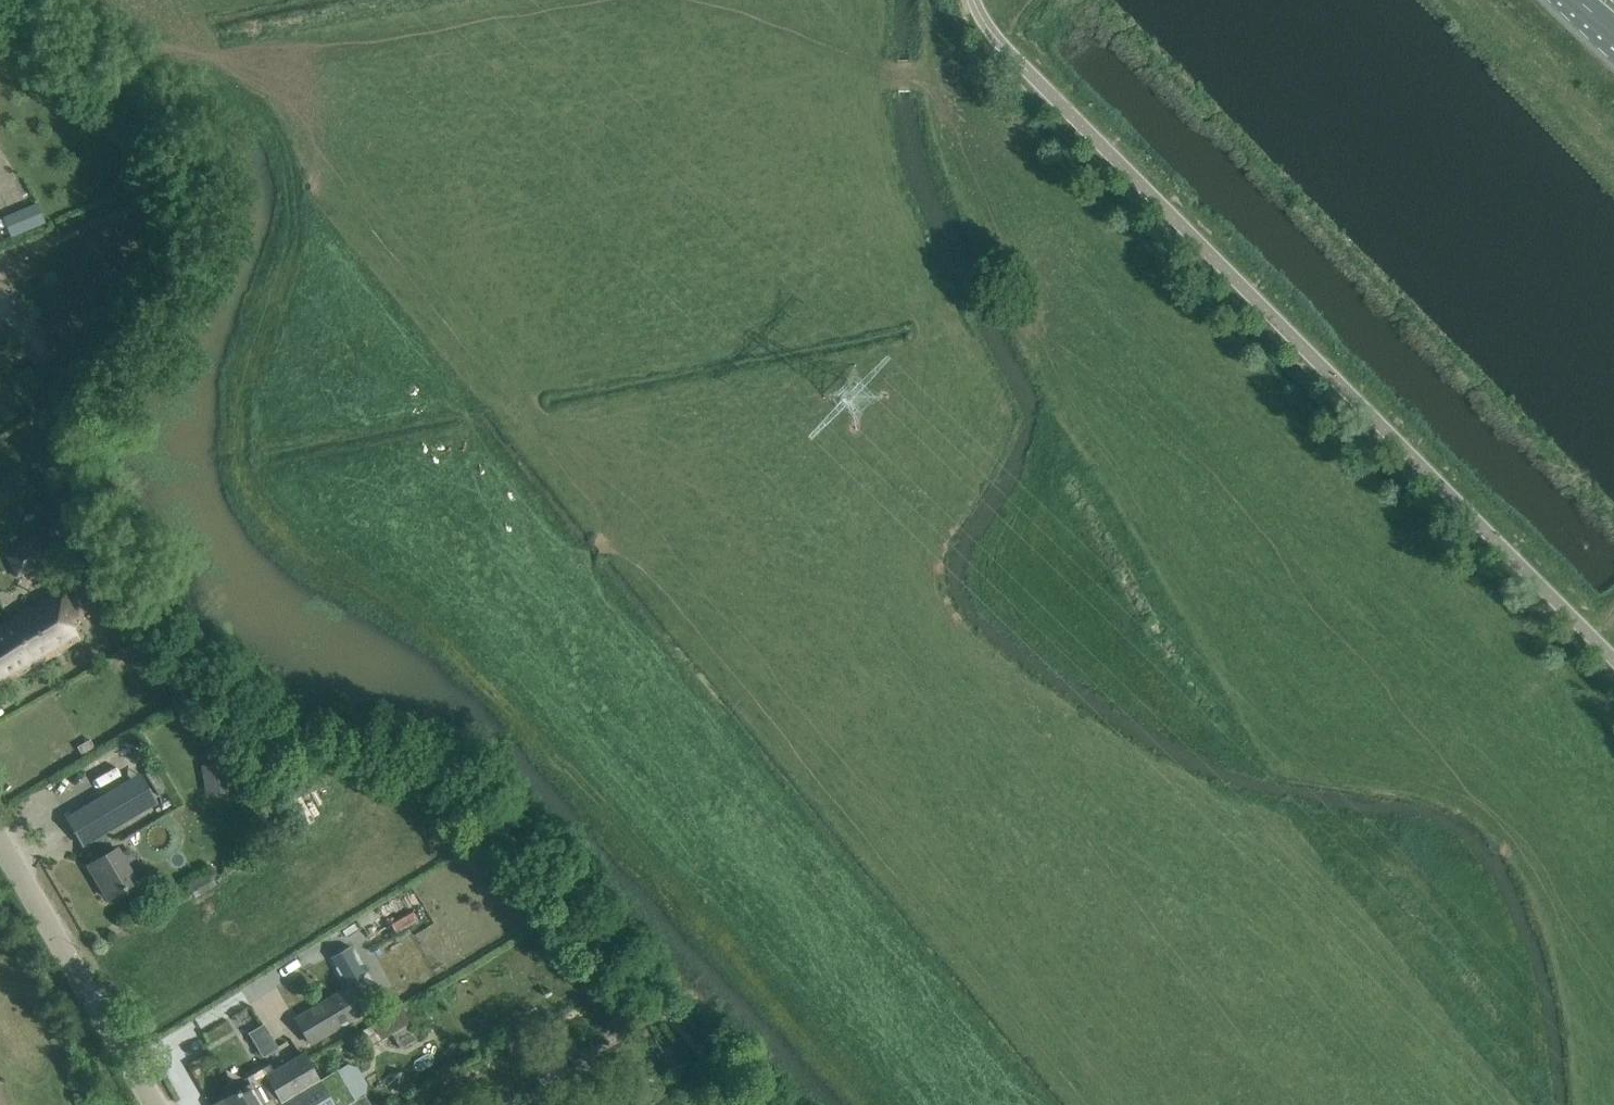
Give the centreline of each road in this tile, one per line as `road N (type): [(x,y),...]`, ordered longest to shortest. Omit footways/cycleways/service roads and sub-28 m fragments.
road 1 (unclassified): [(979,0),(1018,64),(1613,660)]
road 2 (unclassified): [(154,1104),(0,843)]

